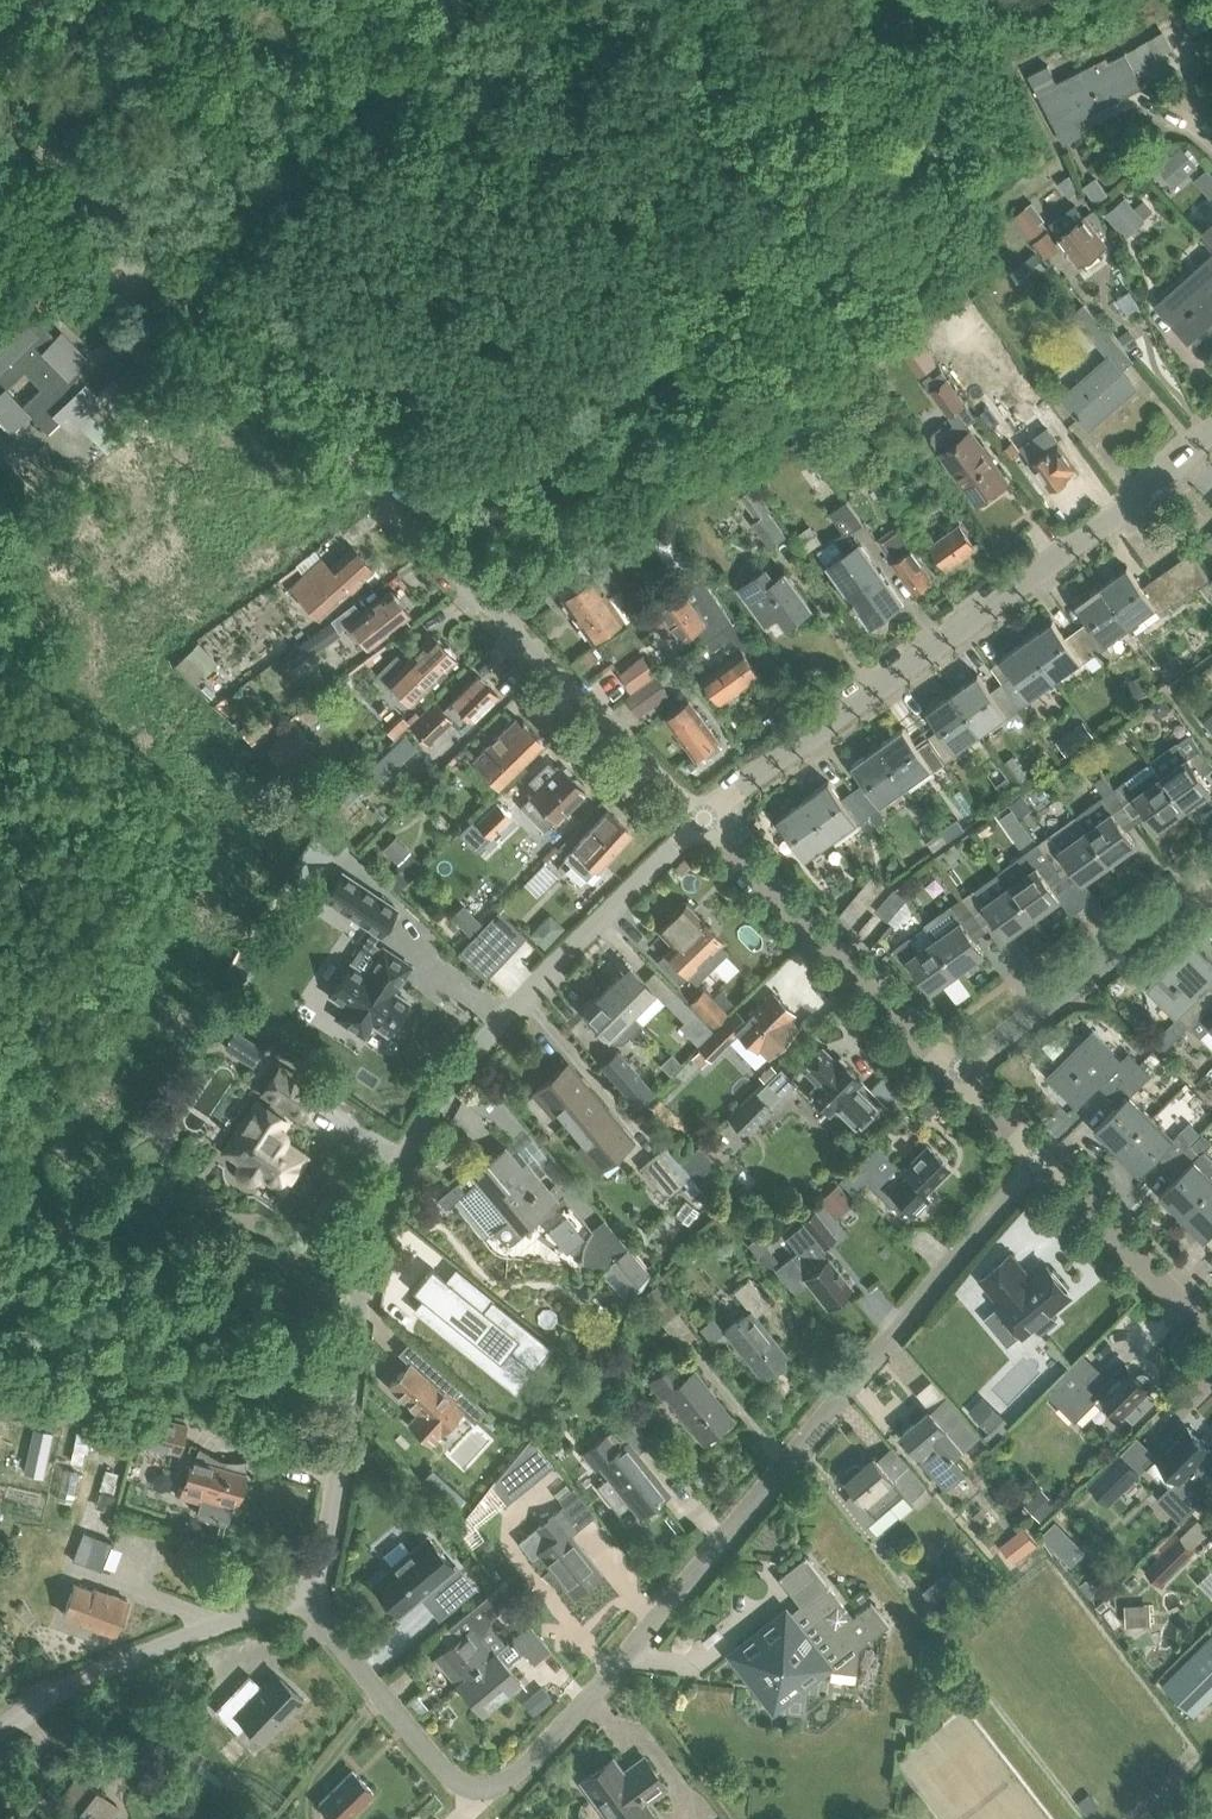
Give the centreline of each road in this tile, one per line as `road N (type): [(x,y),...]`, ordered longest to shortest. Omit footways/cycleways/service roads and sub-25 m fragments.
road 1 (residential): [(298,1591),(451,1781),(489,1789),(520,1770),(1039,1159)]
road 2 (residential): [(703,815),(0,109)]
road 3 (unclassified): [(298,1591),(325,1543),(384,1204),(409,1144),(444,1085),(509,1009),(703,815)]
road 4 (unclassified): [(703,815),(1151,489),(1211,430)]
road 5 (unclassified): [(953,1074),(703,815)]
road 6 (unclassified): [(0,1729),(76,1683),(298,1591)]
road 7 (residential): [(953,1074),(1211,880)]
road 8 (unclassified): [(1211,1337),(1039,1159)]
road 9 (unclassified): [(1039,1159),(953,1074)]

